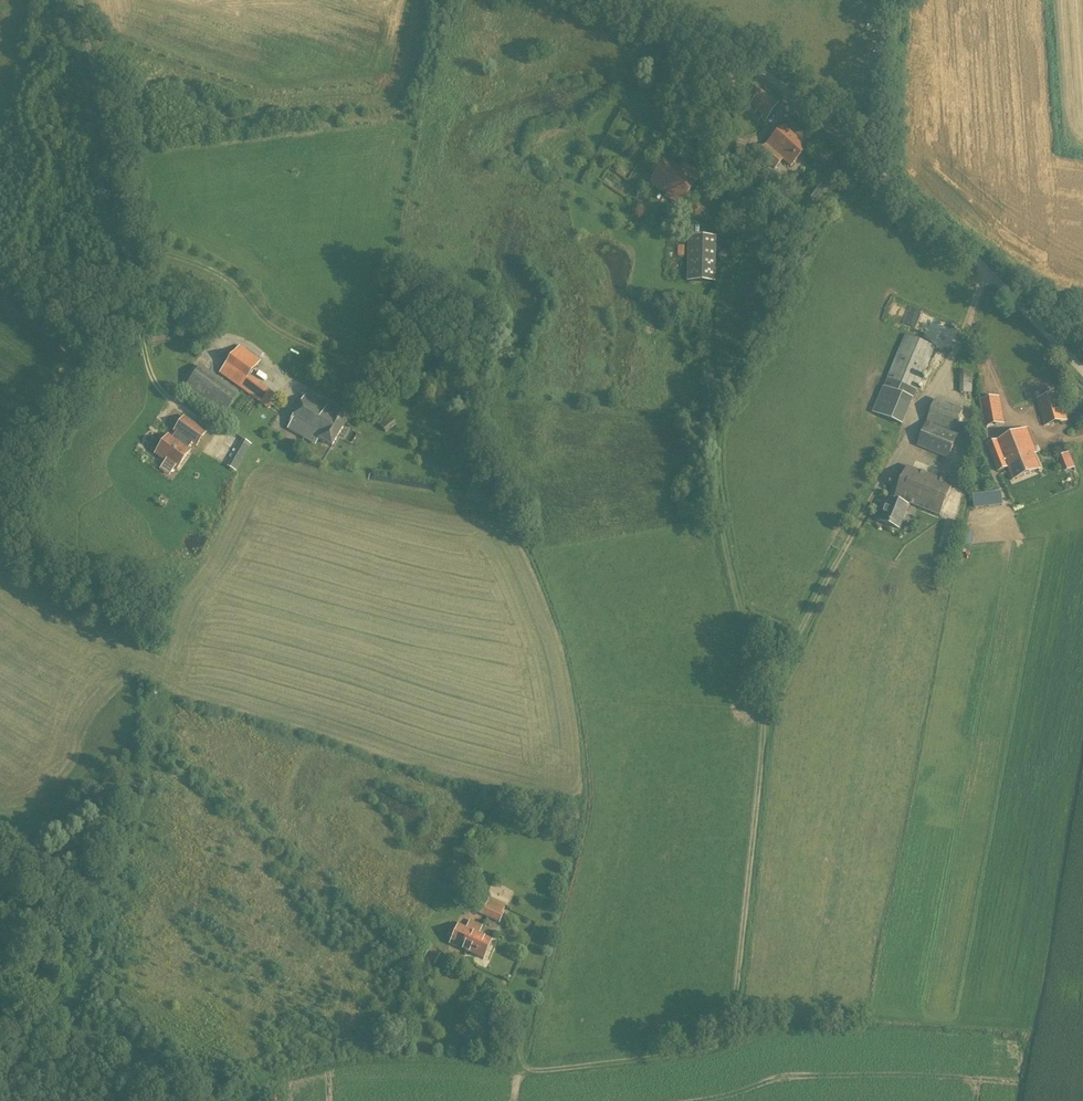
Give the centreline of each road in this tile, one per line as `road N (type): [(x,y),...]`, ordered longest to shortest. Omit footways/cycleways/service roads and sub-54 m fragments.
road 1 (unclassified): [(1082,375),(955,243),(777,91),(589,0)]

